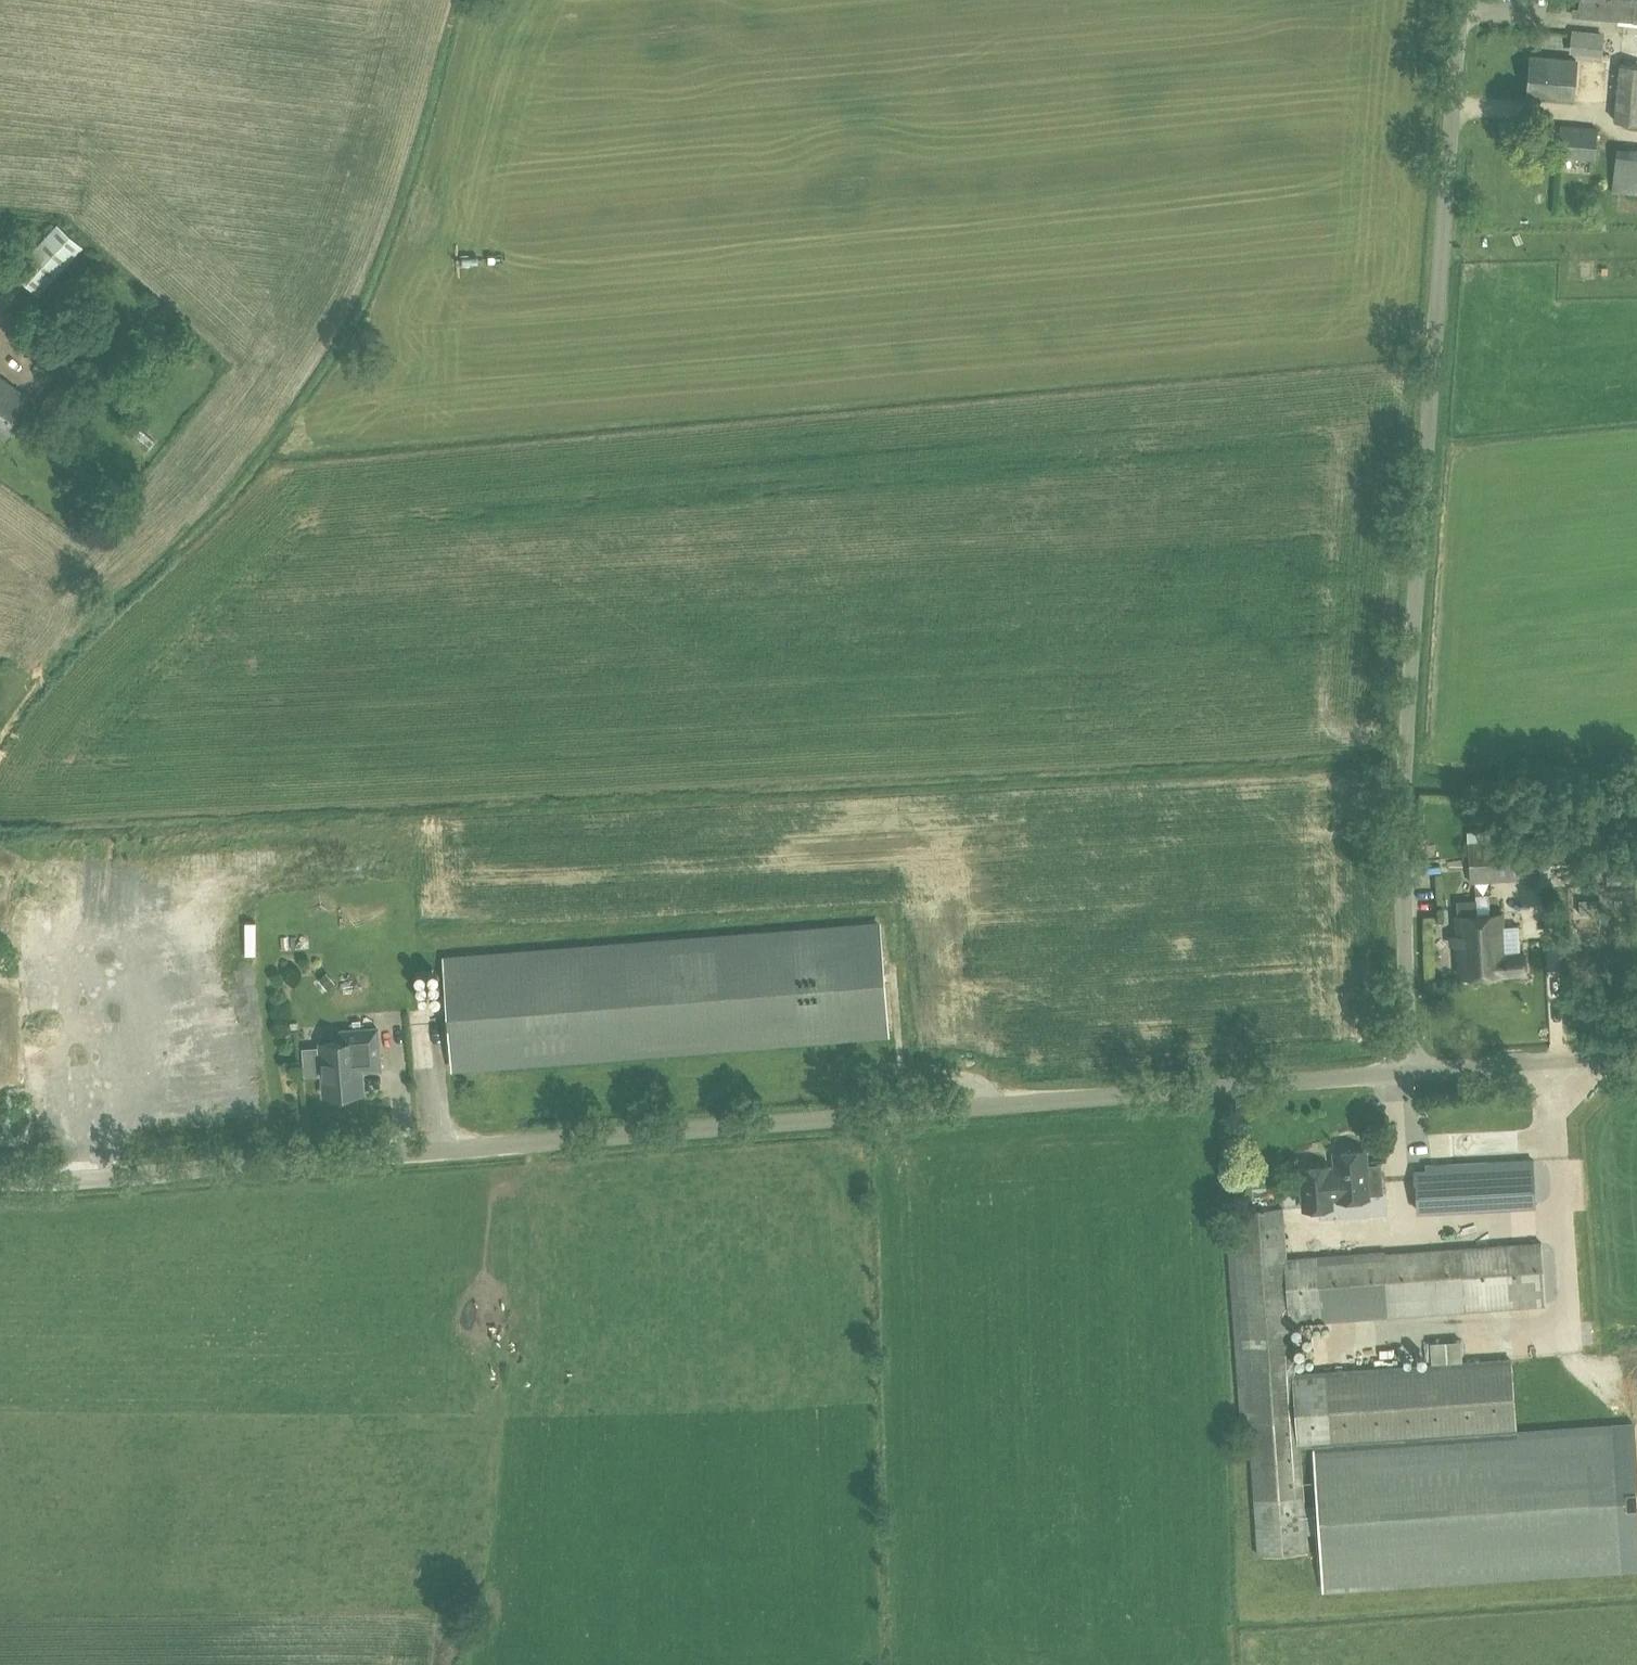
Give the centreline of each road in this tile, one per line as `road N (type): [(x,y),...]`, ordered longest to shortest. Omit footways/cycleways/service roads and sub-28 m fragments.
road 1 (unclassified): [(0,1181),(1410,1073)]
road 2 (unclassified): [(1410,1073),(1406,754),(1463,0)]
road 3 (unclassified): [(1410,1073),(1636,1055)]

